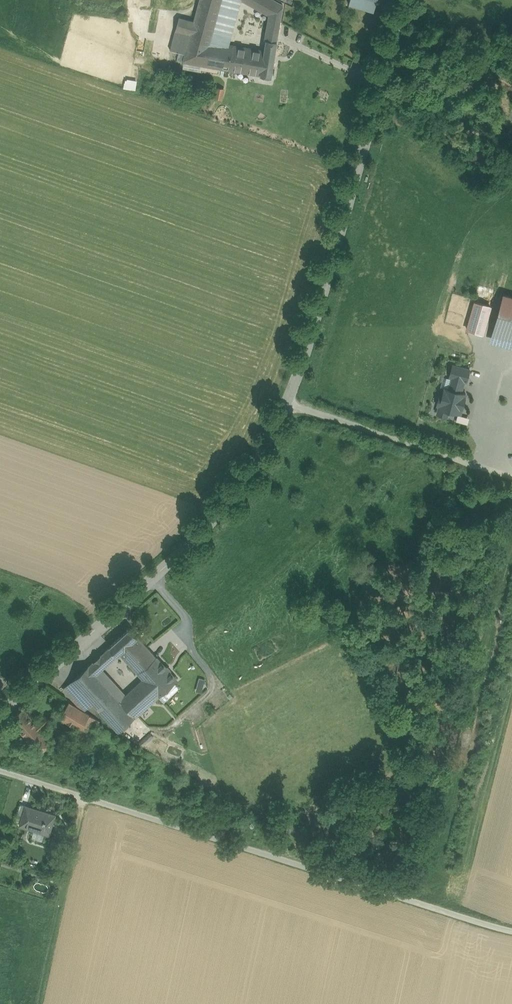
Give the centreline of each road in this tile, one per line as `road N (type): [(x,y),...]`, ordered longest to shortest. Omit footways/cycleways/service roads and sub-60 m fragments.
road 1 (unclassified): [(511,935),(0,770)]
road 2 (tertiary): [(292,400),(230,506),(0,716)]
road 3 (tertiary): [(405,0),(292,400)]
road 4 (unclassified): [(292,400),(303,411),(511,476)]
road 5 (track): [(84,799),(38,1003)]

